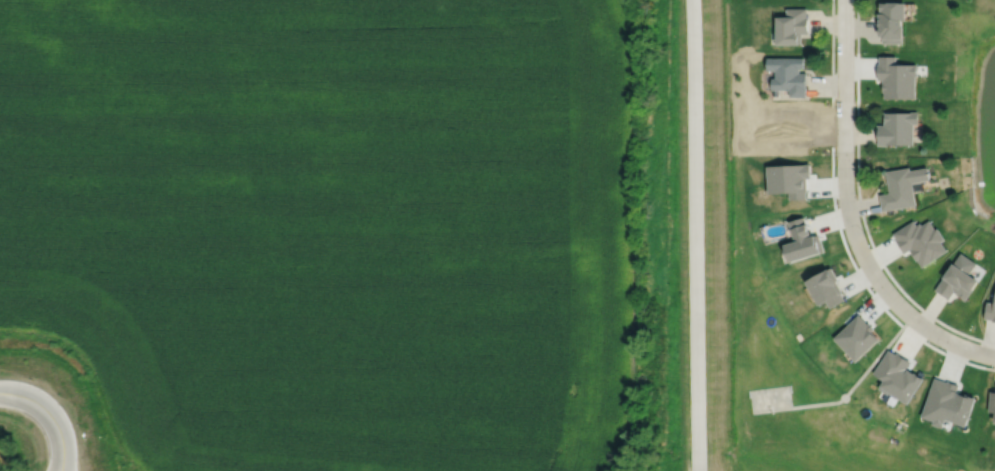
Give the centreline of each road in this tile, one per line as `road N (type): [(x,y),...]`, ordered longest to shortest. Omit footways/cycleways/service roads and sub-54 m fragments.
road 1 (residential): [(694,0),(699,470)]
road 2 (residential): [(844,0),(845,177),(856,238)]
road 3 (residential): [(856,238),(875,276),(915,320),(994,356)]

